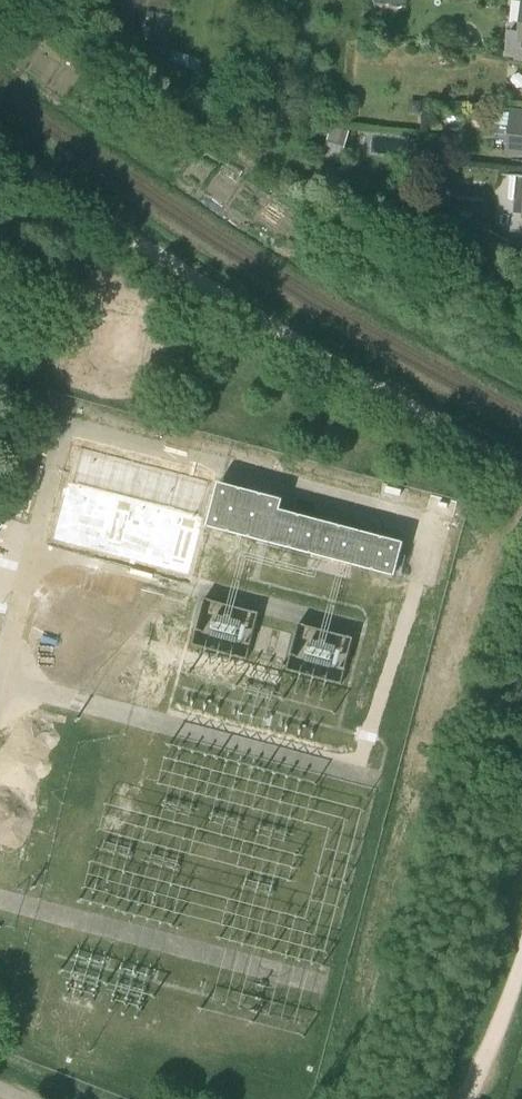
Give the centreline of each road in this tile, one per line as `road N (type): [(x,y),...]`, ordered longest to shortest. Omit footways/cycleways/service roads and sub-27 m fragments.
road 1 (track): [(521,492),(67,192)]
road 2 (track): [(464,1098),(521,958)]

